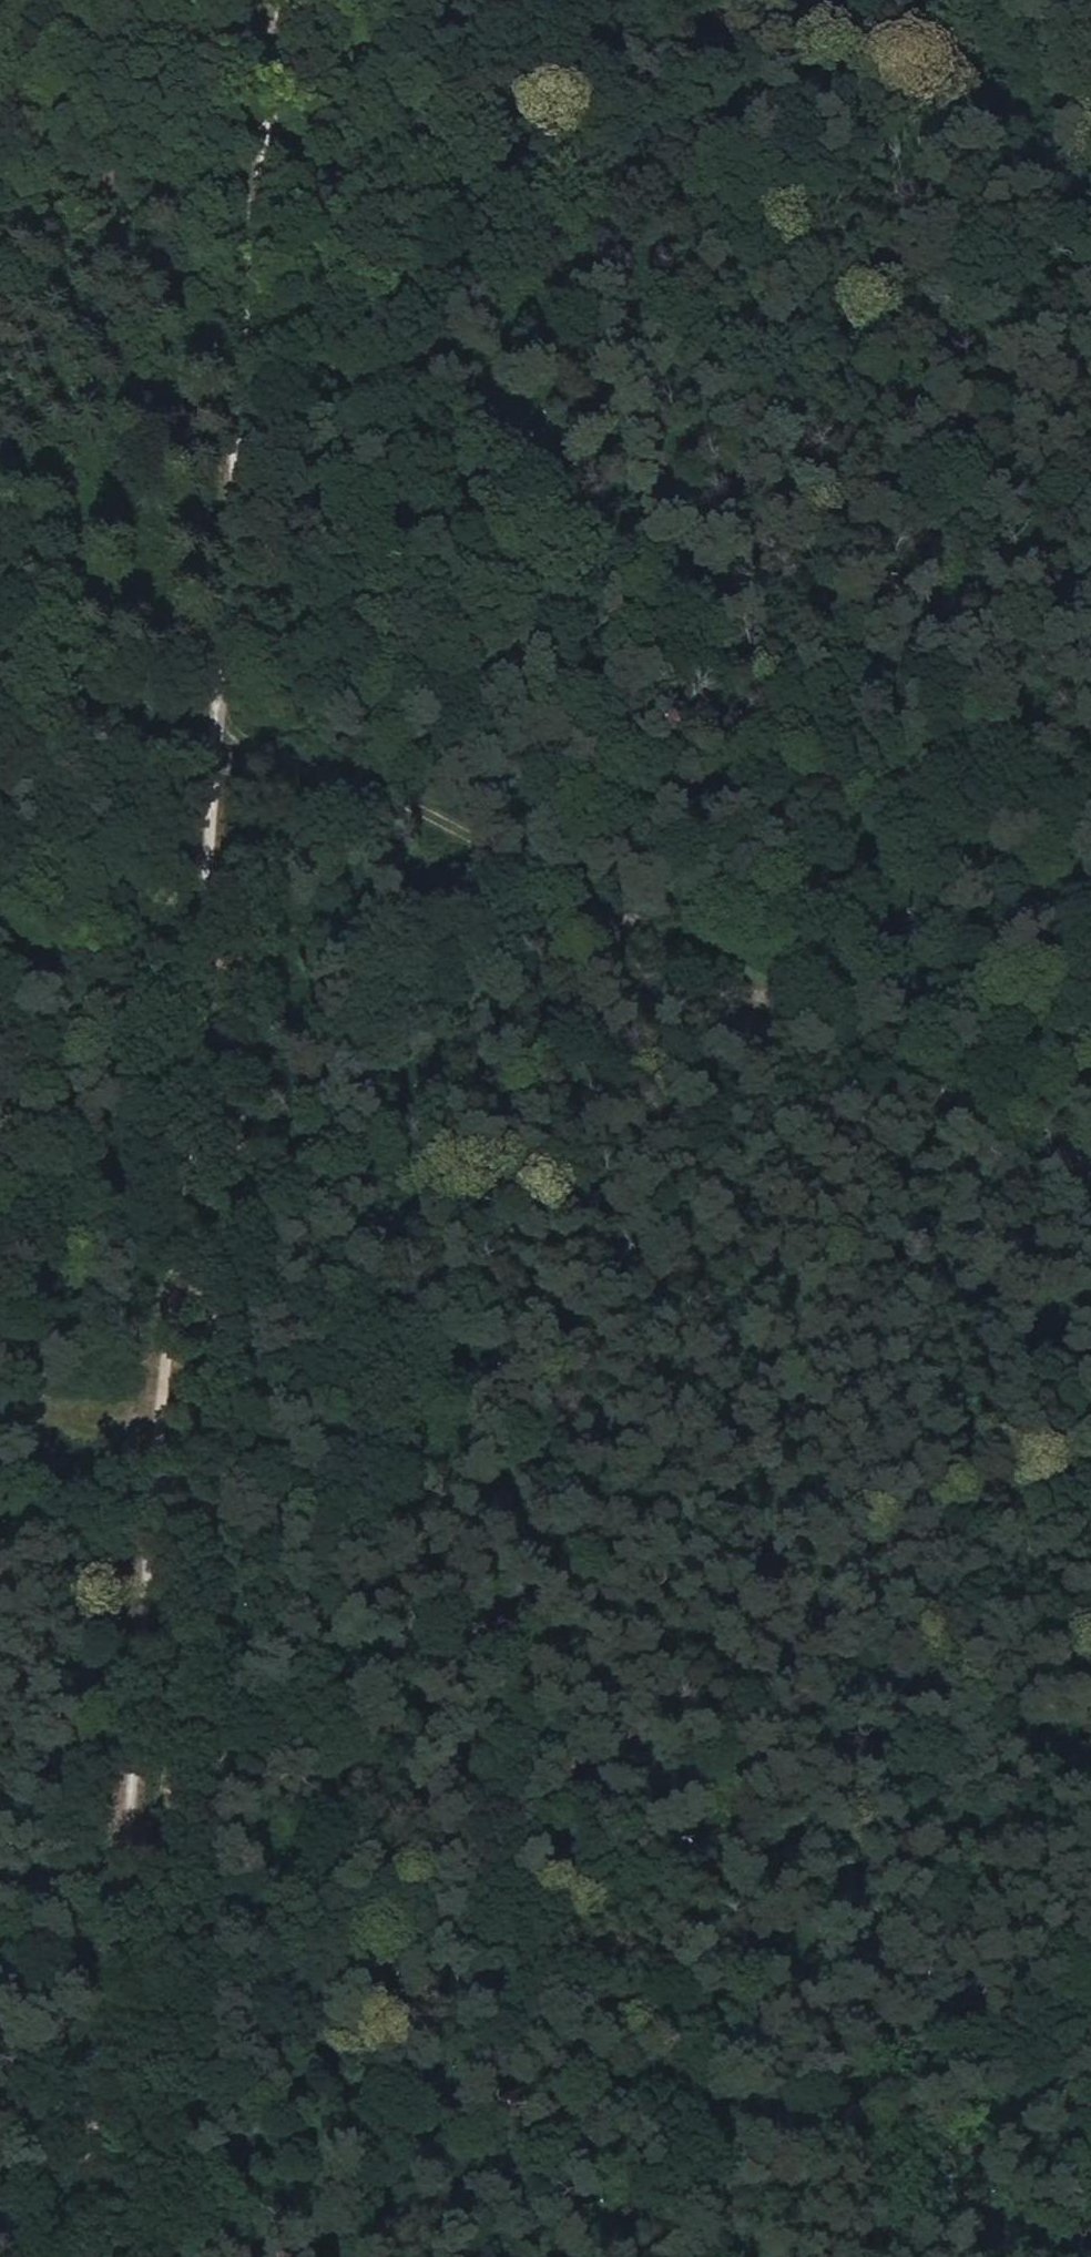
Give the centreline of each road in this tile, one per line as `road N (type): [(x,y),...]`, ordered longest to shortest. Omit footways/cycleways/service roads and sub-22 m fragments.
road 1 (track): [(81,2256),(274,0)]

